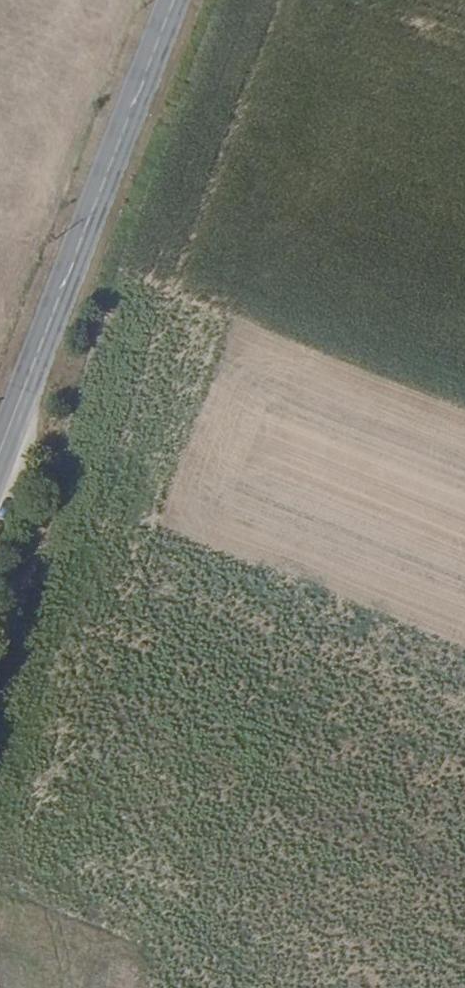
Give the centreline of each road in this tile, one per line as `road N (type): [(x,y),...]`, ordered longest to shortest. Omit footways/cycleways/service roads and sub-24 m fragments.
road 1 (tertiary): [(0,446),(174,0)]

